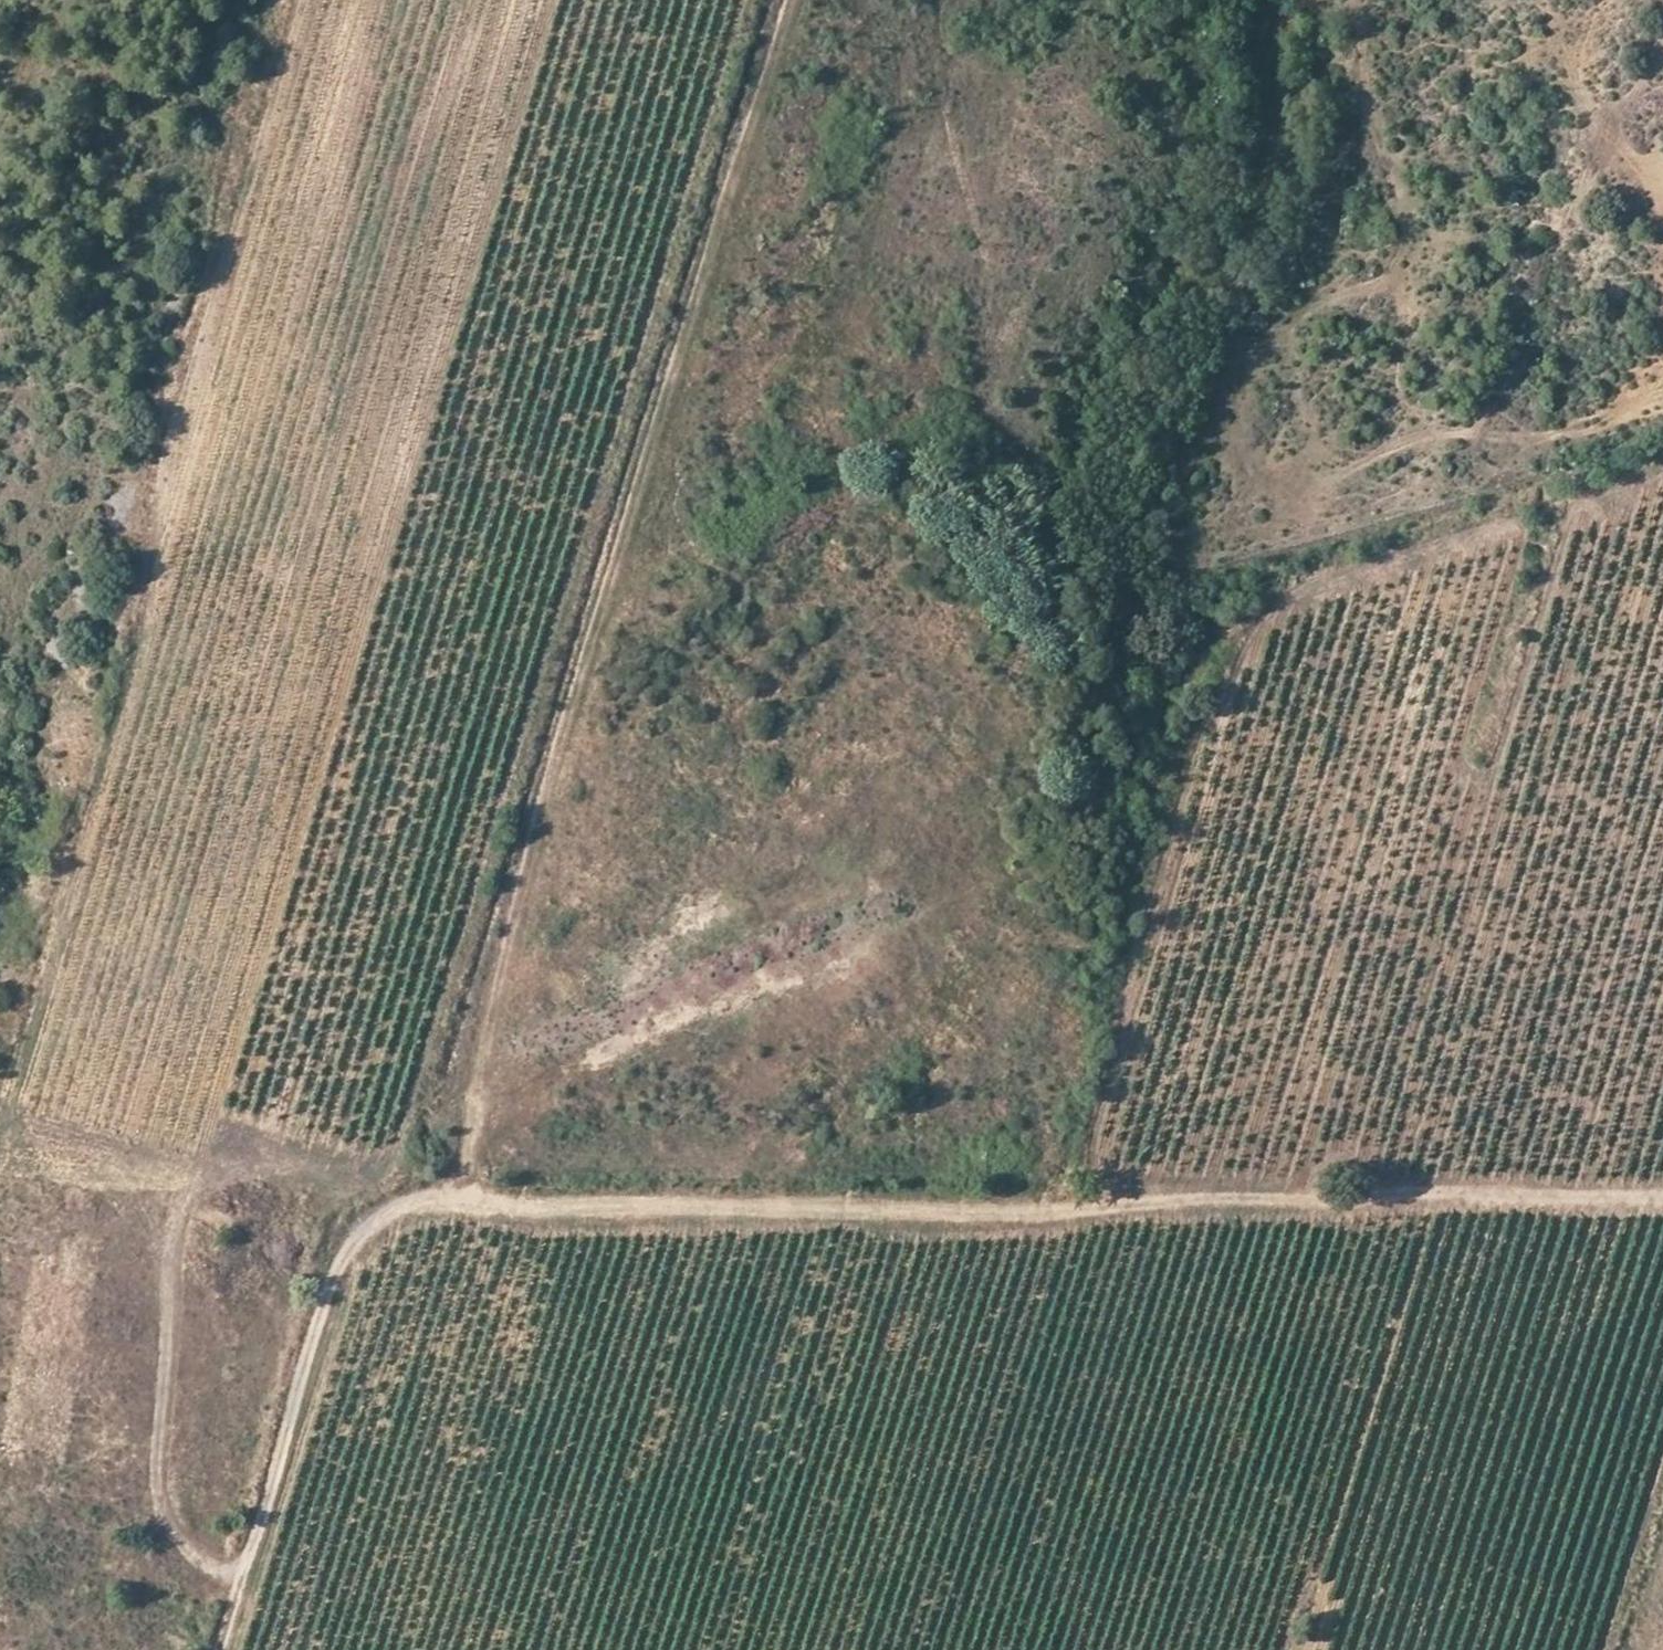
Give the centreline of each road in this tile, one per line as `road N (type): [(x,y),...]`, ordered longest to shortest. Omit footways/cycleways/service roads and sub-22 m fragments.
road 1 (track): [(1662,1200),(533,1206),(457,1196),(385,1210),(347,1232),(225,1649)]

